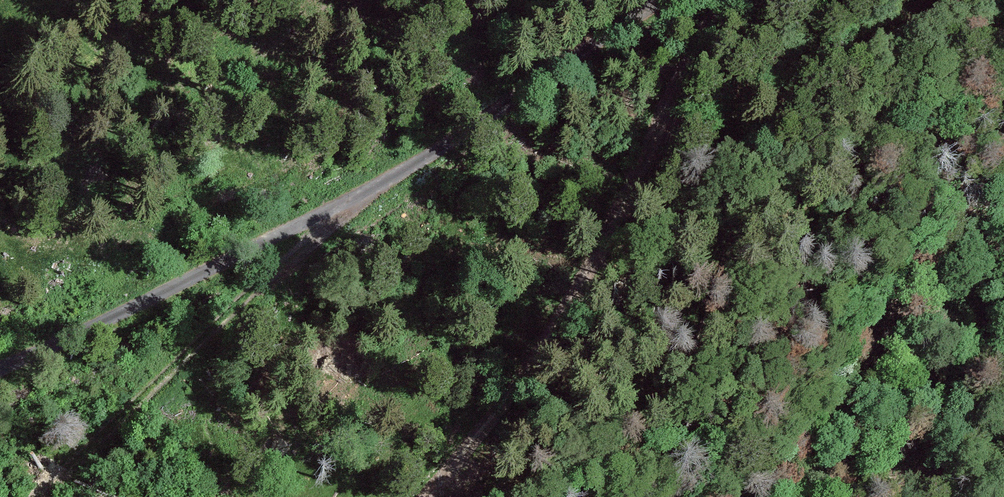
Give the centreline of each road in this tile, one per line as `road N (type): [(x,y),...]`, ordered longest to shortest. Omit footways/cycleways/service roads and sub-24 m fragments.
road 1 (unclassified): [(663,0),(286,240),(0,361)]
road 2 (track): [(429,496),(587,275),(722,0)]
road 3 (track): [(368,191),(35,496)]

